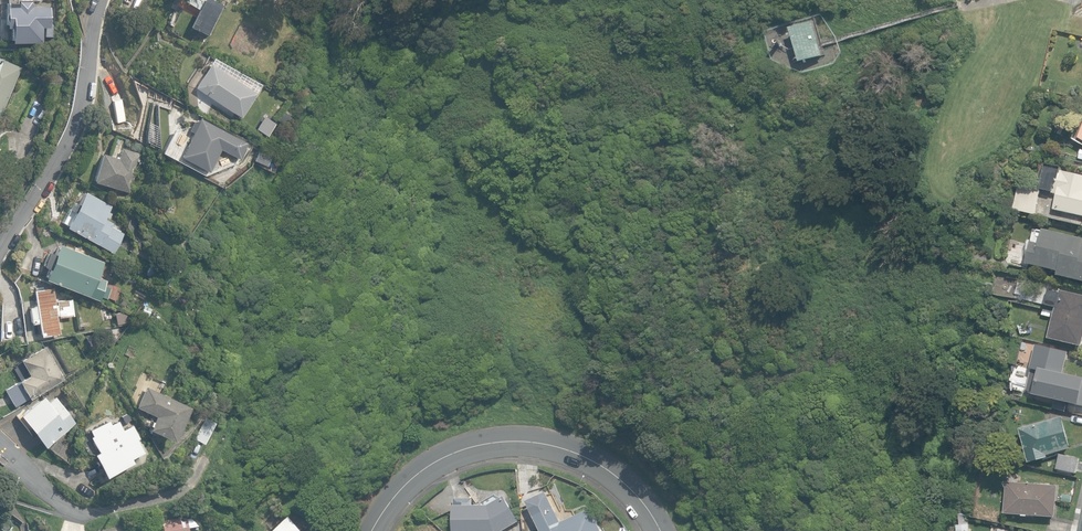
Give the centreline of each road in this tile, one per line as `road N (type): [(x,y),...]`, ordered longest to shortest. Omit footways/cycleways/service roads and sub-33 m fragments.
road 1 (tertiary): [(661,530),(639,495),(596,460),(524,441),(474,445),(433,464),(390,501),(372,530)]
road 2 (residential): [(0,254),(78,119),(104,0)]
road 3 (unclassified): [(195,480),(162,498),(81,513)]

